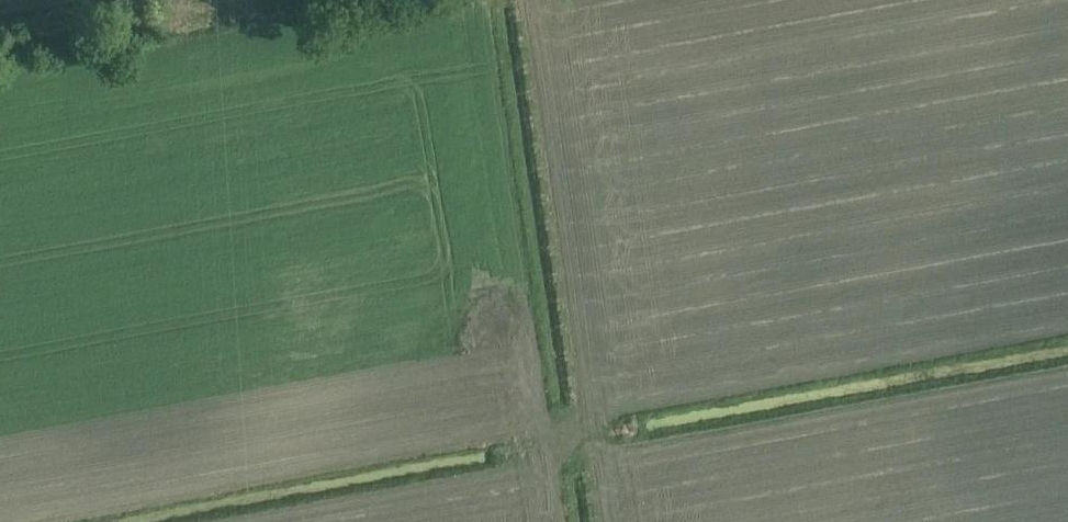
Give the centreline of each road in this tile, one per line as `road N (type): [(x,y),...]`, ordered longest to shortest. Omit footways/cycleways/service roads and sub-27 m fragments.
road 1 (track): [(0,57),(310,0)]

